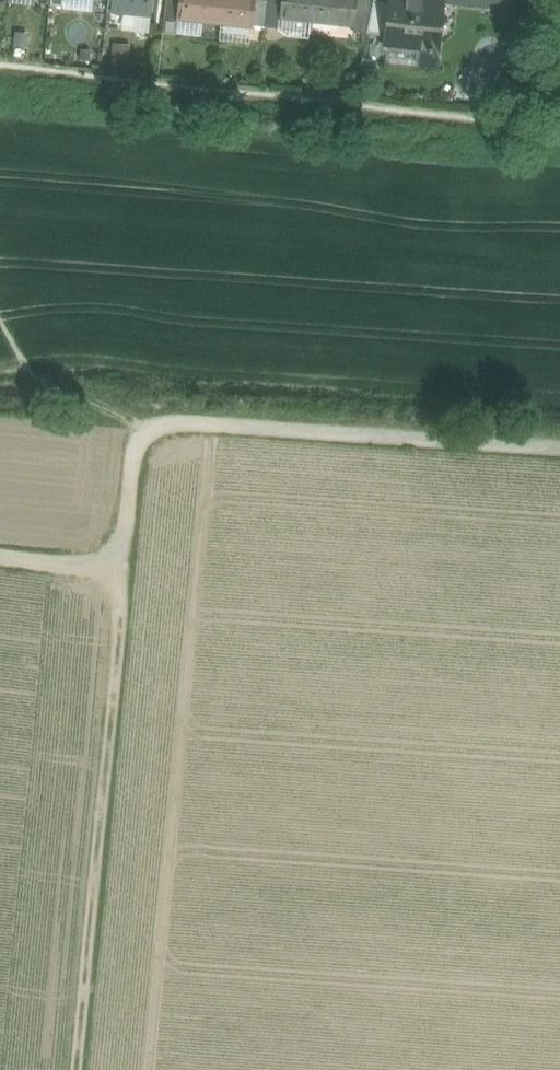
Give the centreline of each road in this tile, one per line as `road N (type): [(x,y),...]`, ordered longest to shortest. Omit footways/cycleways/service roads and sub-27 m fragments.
road 1 (track): [(0,555),(120,567),(135,451),(164,425),(559,449)]
road 2 (track): [(76,1069),(120,567)]

